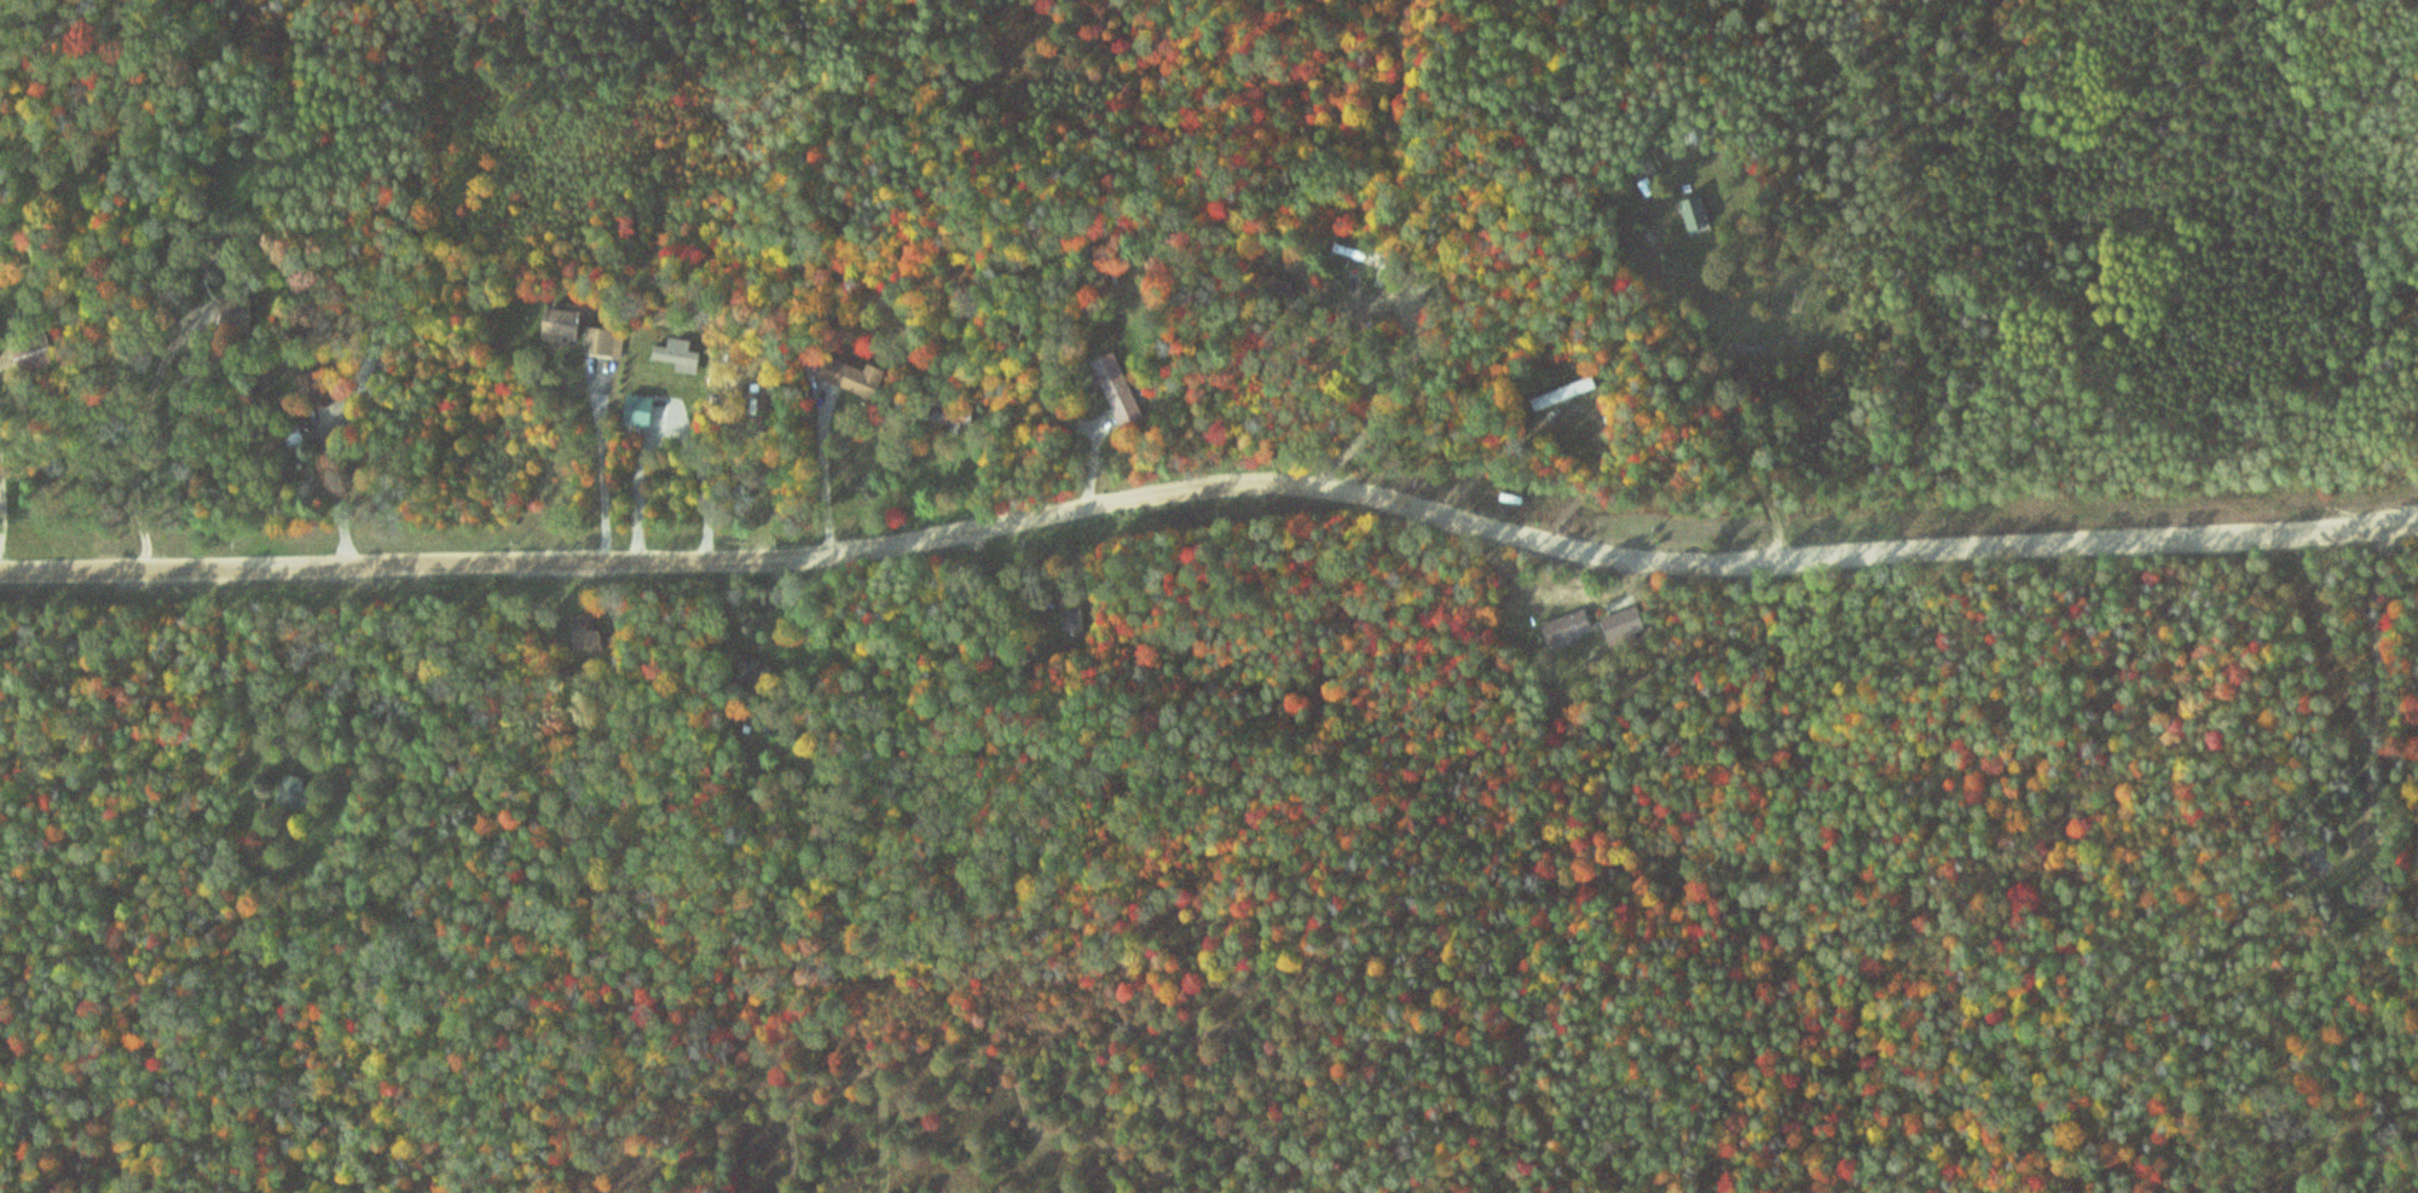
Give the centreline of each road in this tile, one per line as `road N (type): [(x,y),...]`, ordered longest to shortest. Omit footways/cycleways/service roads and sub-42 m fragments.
road 1 (residential): [(0,569),(799,558),(1268,483),(1388,499),(1526,543),(1716,569),(2417,520)]

